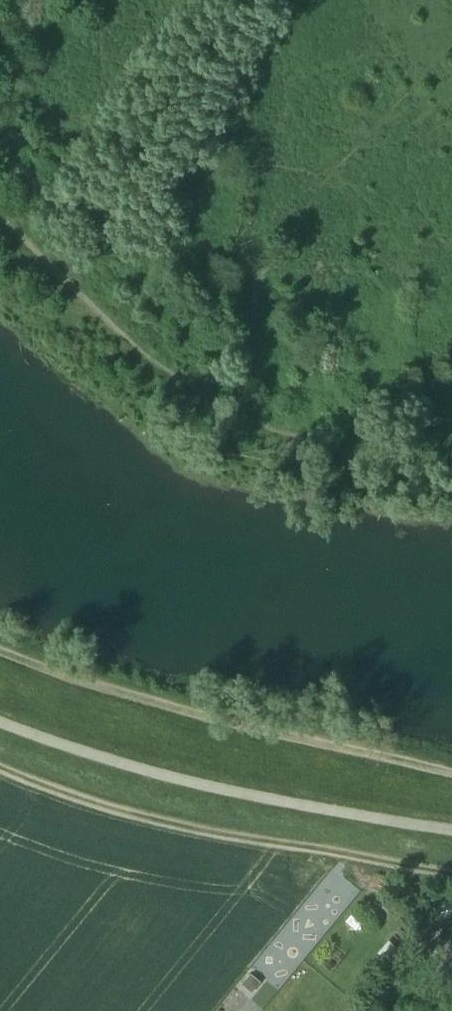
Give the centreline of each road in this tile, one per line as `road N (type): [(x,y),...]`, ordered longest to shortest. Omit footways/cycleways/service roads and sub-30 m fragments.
road 1 (track): [(0,767),(102,806),(246,843),(451,874)]

